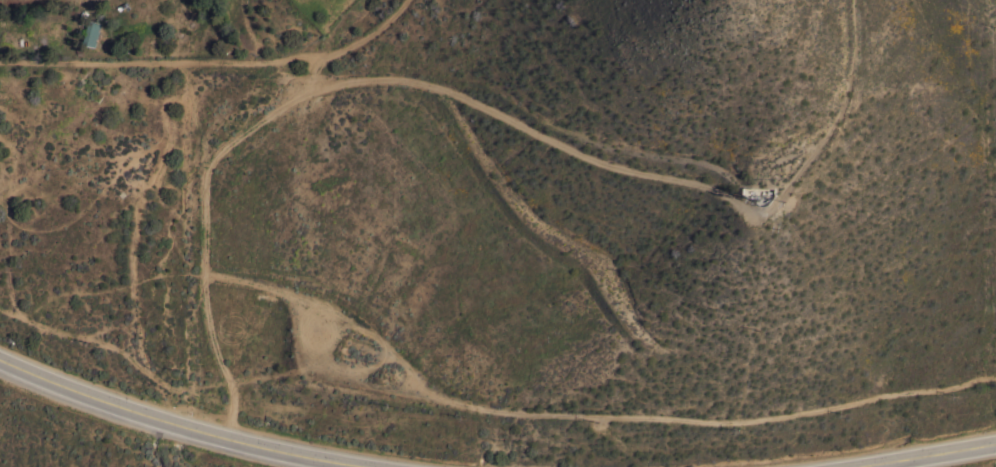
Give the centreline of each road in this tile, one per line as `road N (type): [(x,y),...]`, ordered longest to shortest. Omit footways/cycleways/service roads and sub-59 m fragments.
road 1 (track): [(407,0),(374,33),(311,60),(0,62)]
road 2 (primary): [(0,361),(175,426),(349,466)]
road 3 (primary): [(840,466),(995,439)]

